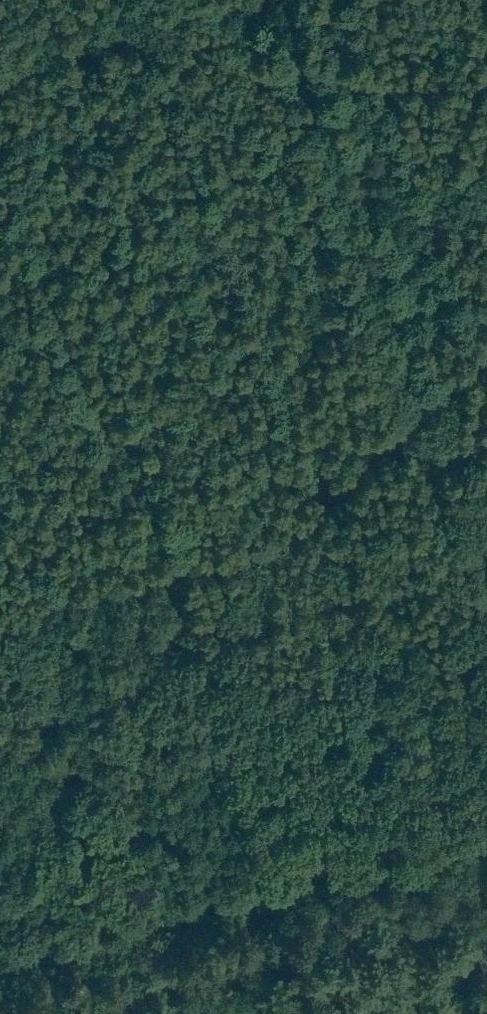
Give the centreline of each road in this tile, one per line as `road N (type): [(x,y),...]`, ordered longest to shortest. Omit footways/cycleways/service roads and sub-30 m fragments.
road 1 (track): [(279,1013),(258,925),(259,872),(162,570),(0,608)]
road 2 (track): [(162,570),(277,533),(486,354)]
road 3 (track): [(0,79),(241,0)]

